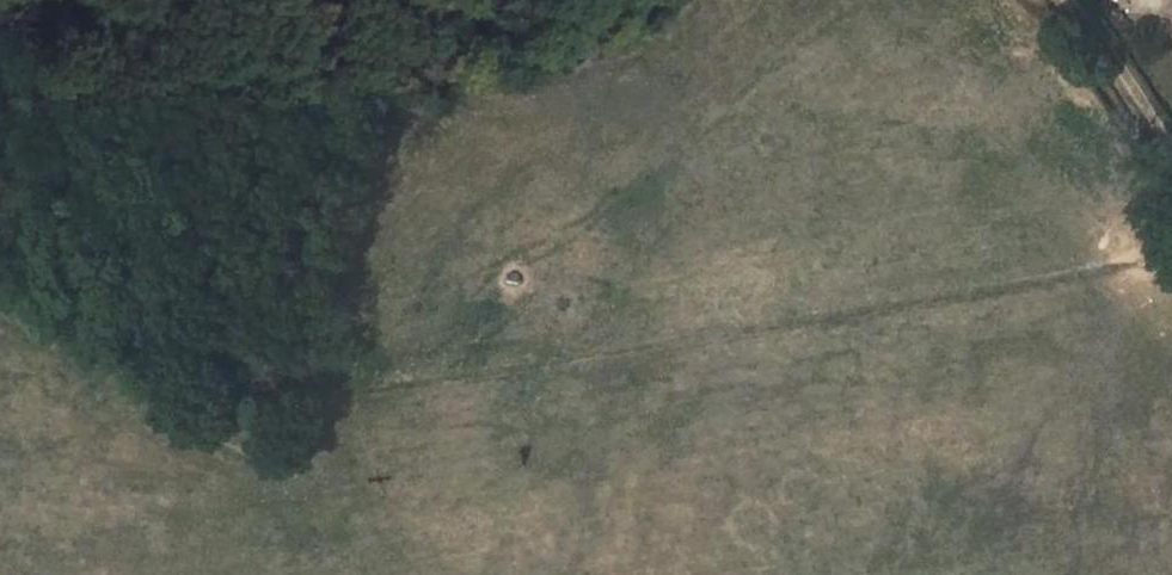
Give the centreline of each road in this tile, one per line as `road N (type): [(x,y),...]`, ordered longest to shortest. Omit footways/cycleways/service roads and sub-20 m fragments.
road 1 (track): [(1171,153),(1073,0)]

